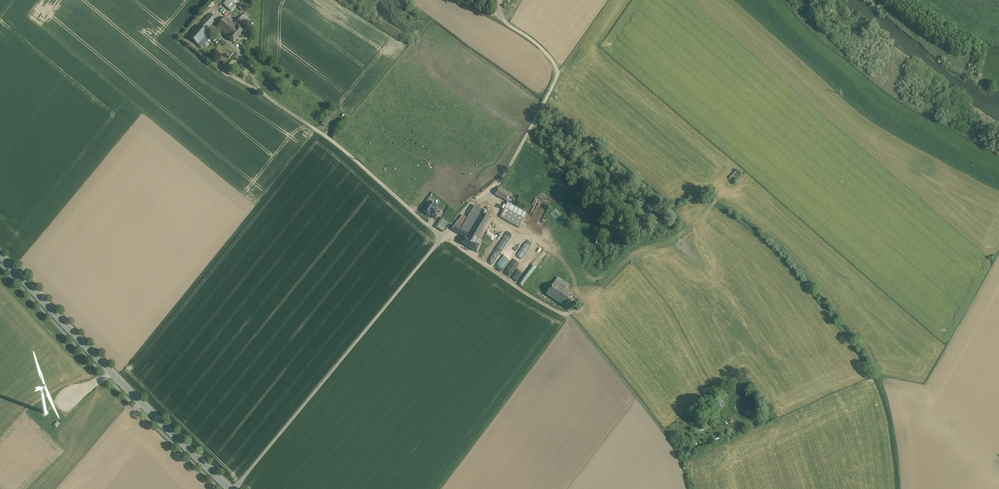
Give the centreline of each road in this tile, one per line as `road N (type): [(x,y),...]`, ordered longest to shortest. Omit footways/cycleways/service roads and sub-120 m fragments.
road 1 (tertiary): [(0,254),(230,488)]
road 2 (track): [(569,316),(439,488)]
road 3 (track): [(666,433),(569,316)]

